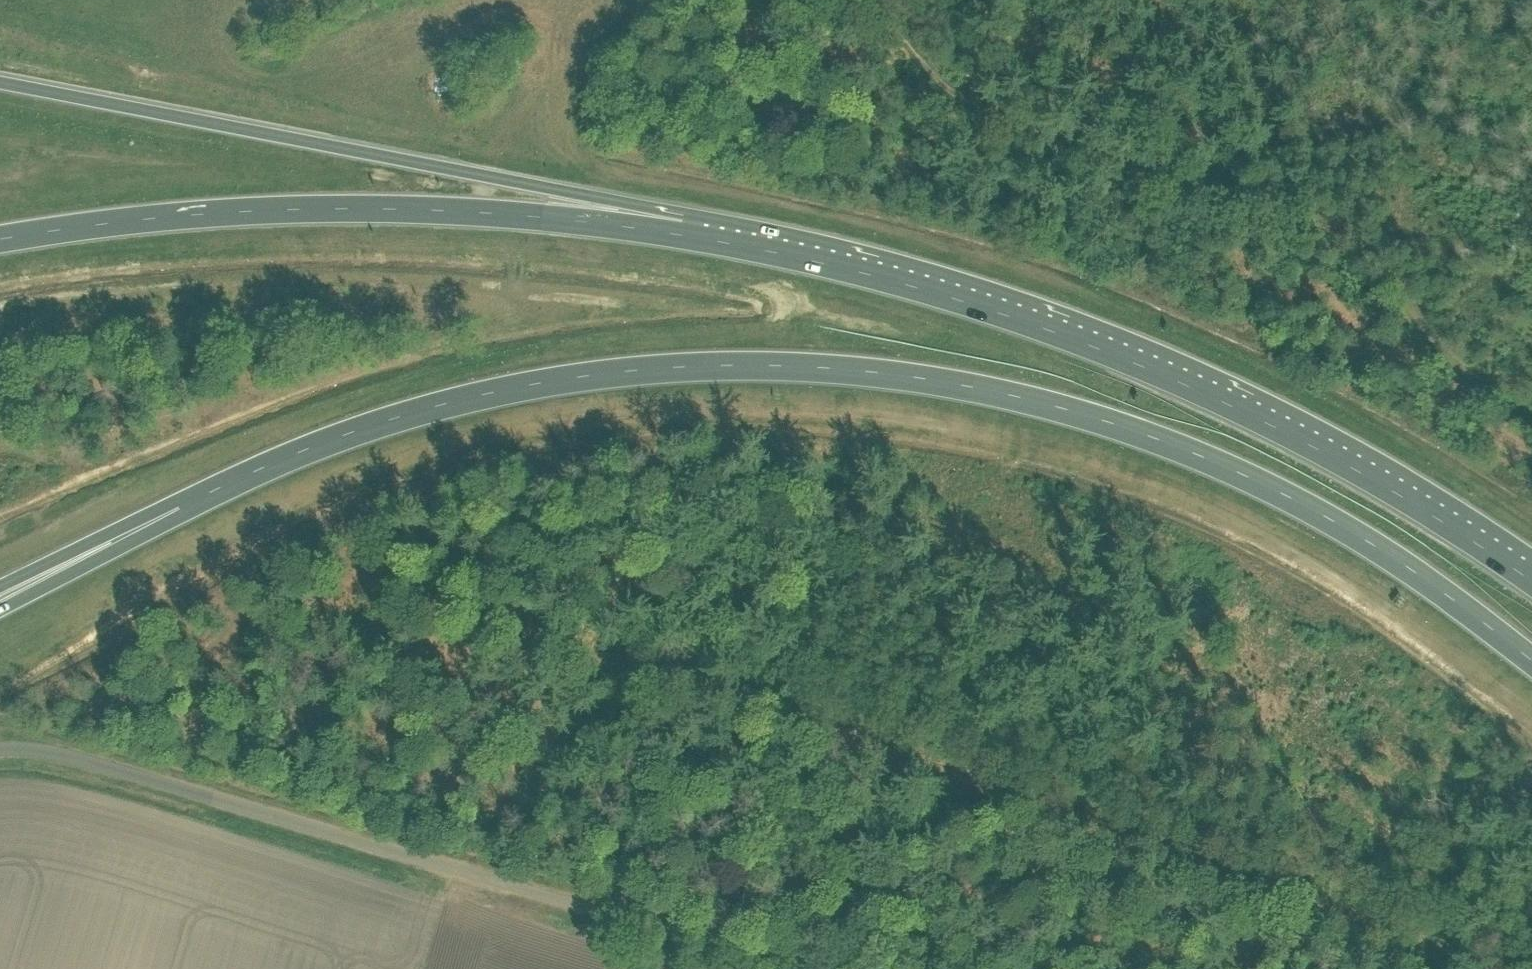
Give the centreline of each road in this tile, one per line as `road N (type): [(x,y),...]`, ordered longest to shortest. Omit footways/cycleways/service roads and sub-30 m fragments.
road 1 (primary): [(178,509),(357,431),(474,397),(699,366),(901,377),(1104,420),(1221,466),(1390,557),(1531,659)]
road 2 (primary): [(1531,581),(1338,458),(1135,364),(870,275),(681,236)]
road 3 (track): [(826,968),(878,751),(1505,968)]
road 4 (unclassified): [(0,749),(72,758),(788,968)]
road 5 (track): [(1531,386),(1460,371),(1376,263),(1331,223),(1276,199),(1142,173),(977,108),(886,0)]
road 6 (trunk): [(681,236),(544,187),(0,82)]
road 7 (trunk): [(681,236),(393,209),(154,219),(0,240)]
road 8 (track): [(297,547),(878,751)]
road 9 (trunk): [(0,610),(178,509)]
road 10 (trunk): [(0,588),(178,509)]

